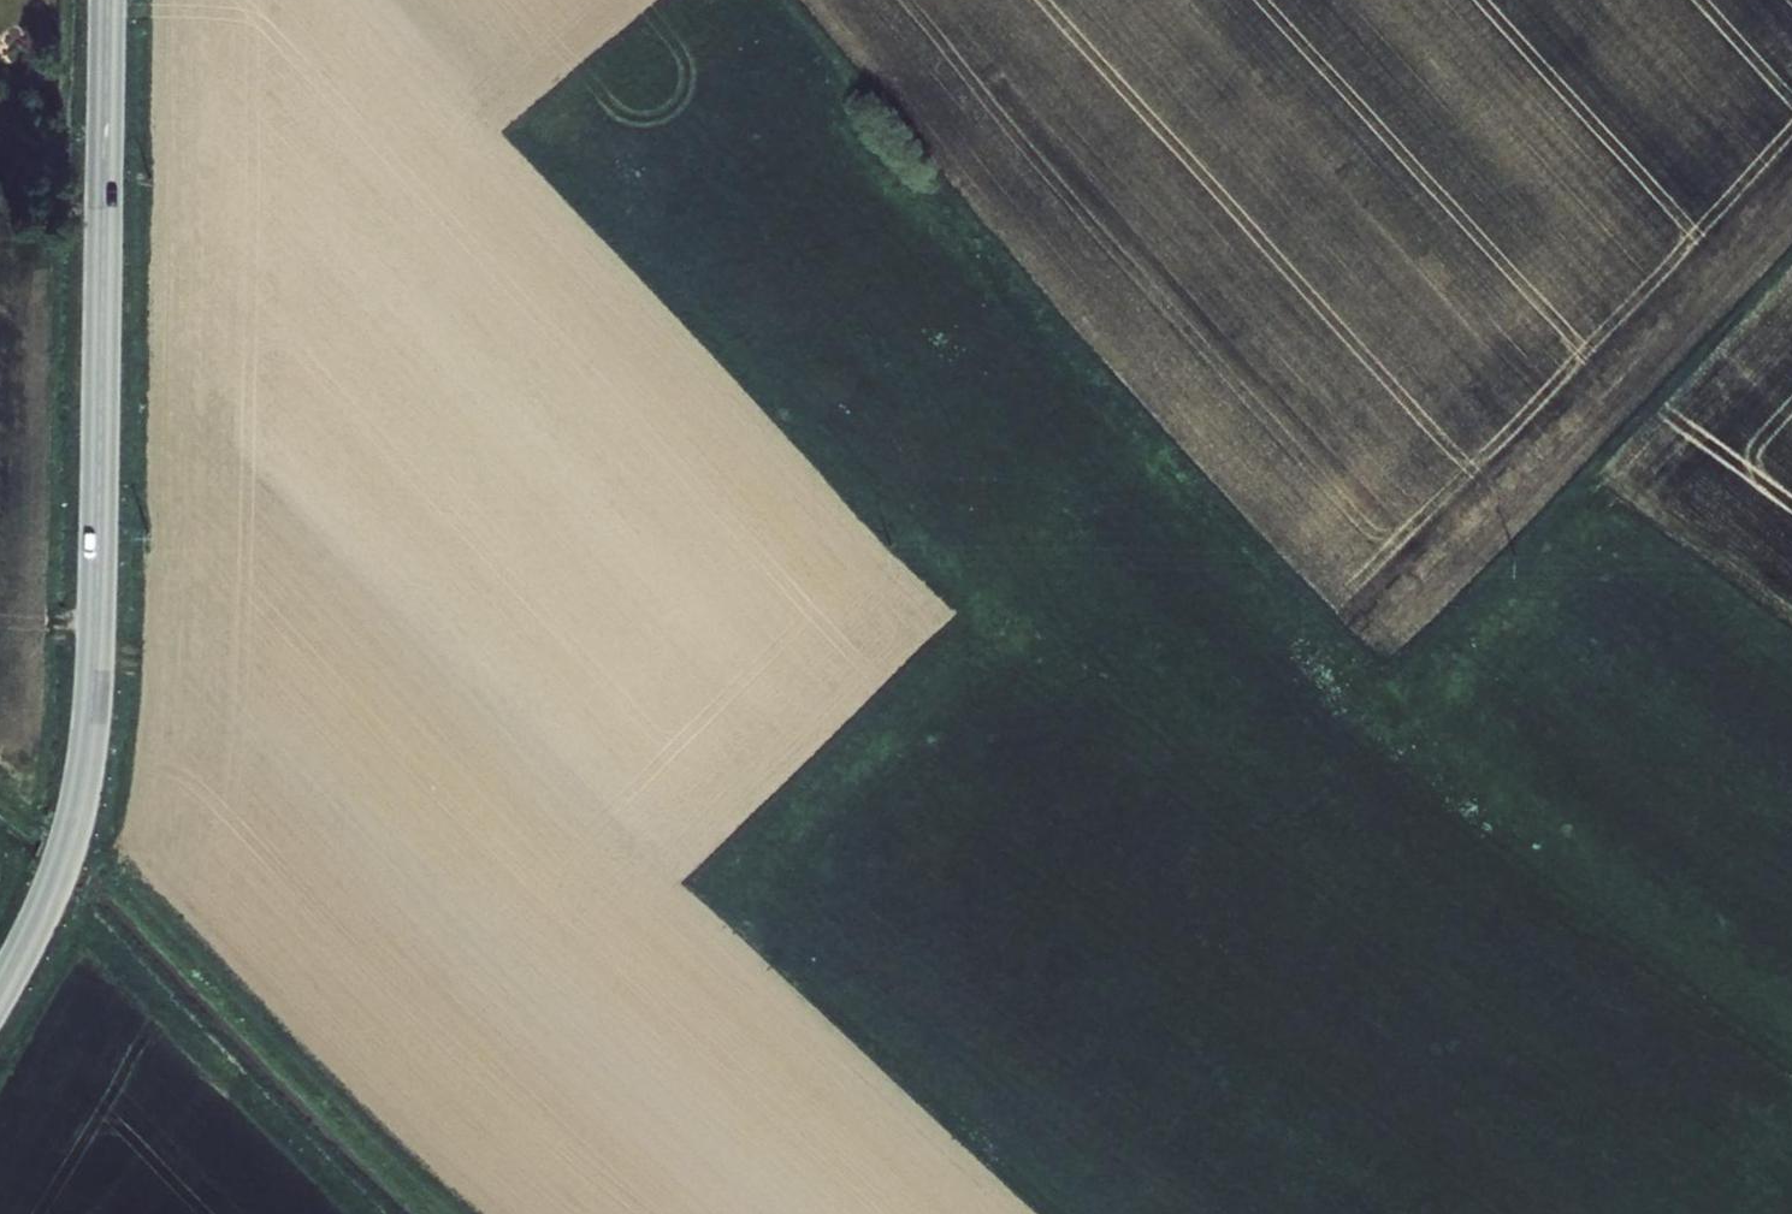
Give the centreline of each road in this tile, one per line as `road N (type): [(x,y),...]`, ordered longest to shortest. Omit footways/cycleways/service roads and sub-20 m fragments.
road 1 (secondary): [(0,979),(66,864),(93,674),(100,0)]

